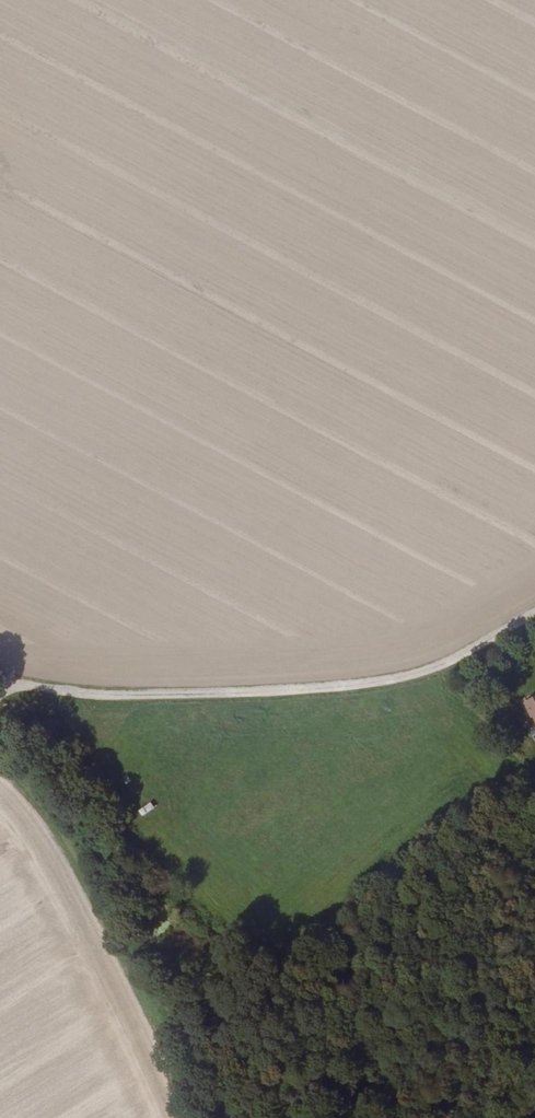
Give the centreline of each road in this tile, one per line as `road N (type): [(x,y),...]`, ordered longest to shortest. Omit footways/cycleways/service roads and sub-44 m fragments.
road 1 (track): [(534,614),(392,684),(157,699),(0,687)]

